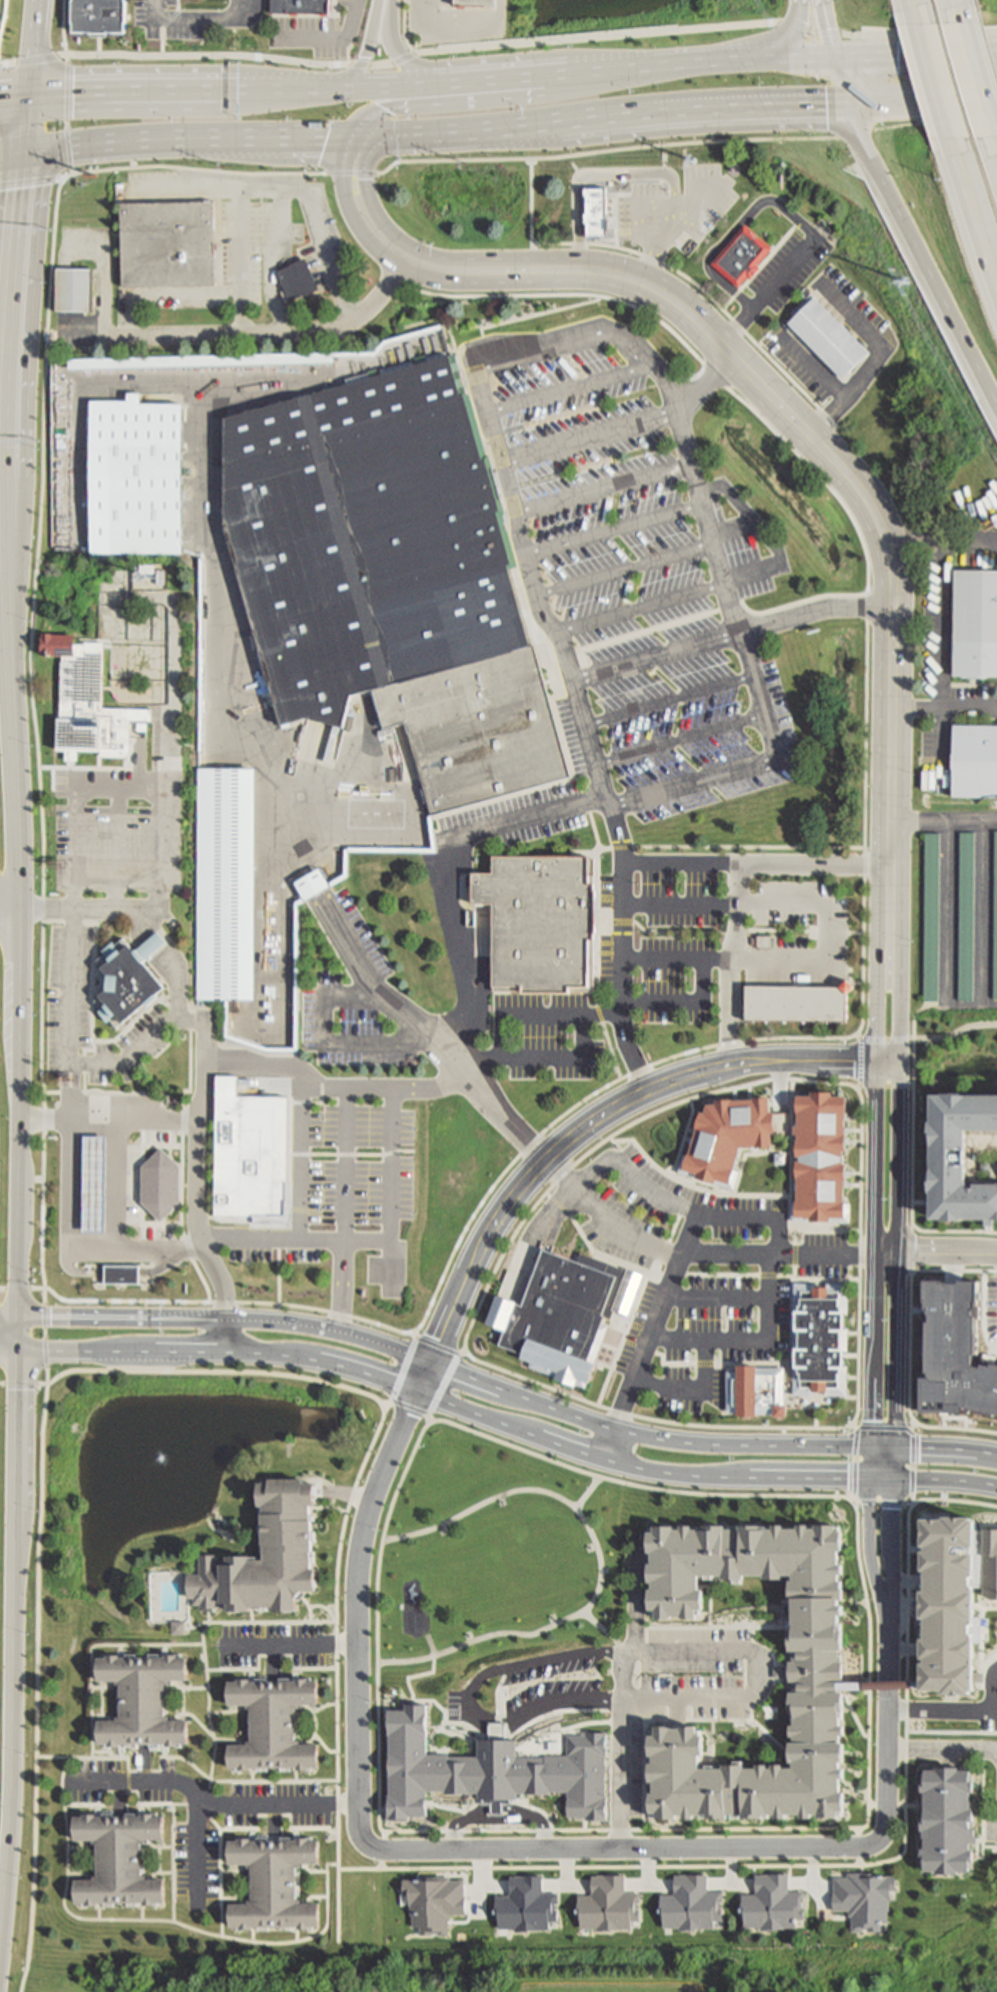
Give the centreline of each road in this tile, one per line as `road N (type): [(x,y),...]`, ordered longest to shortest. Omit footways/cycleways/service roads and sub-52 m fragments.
road 1 (residential): [(376,1849),(361,1835),(364,1535),(479,1255),(524,1184),(548,1155),(611,1110),(685,1078),(782,1062),(901,1063)]
road 2 (residential): [(354,191),(380,240),(416,261),(579,267),(660,289),(808,433),(877,523),(890,605),(889,960)]
road 3 (tertiary): [(996,1455),(672,1438),(615,1426),(384,1340),(294,1319),(20,1314)]
road 4 (tertiary): [(22,1346),(303,1354),(576,1451),(670,1474),(996,1485)]
road 5 (secondary): [(737,64),(348,86),(34,92)]
road 6 (residential): [(880,1839),(860,1849),(376,1849)]
road 7 (secondary): [(389,135),(851,104)]
road 8 (secondary): [(0,1922),(18,1511)]
road 9 (residential): [(896,1447),(901,1040)]
road 10 (residential): [(877,1041),(872,1447)]
road 11 (motorway): [(851,104),(855,132),(996,398)]
road 12 (secondary): [(8,476),(23,149)]
road 13 (secondary): [(23,149),(348,136)]
road 14 (secondary): [(630,68),(536,92),(385,104),(365,113),(348,136)]
road 15 (secondary): [(18,913),(12,661)]
road 16 (residential): [(888,1603),(880,1839)]
road 17 (secondary): [(19,1119),(18,913)]
road 18 (secondary): [(20,1314),(19,1119)]
road 19 (secondary): [(18,1511),(22,1346)]
road 20 (residential): [(872,1447),(871,1546),(888,1603)]
road 21 (residential): [(888,1603),(896,1447)]
road 22 (motorway): [(913,15),(953,159)]
road 23 (secondary): [(851,104),(996,101)]
road 24 (motorway): [(953,159),(996,292)]
road 25 (secondary): [(7,596),(8,476)]

